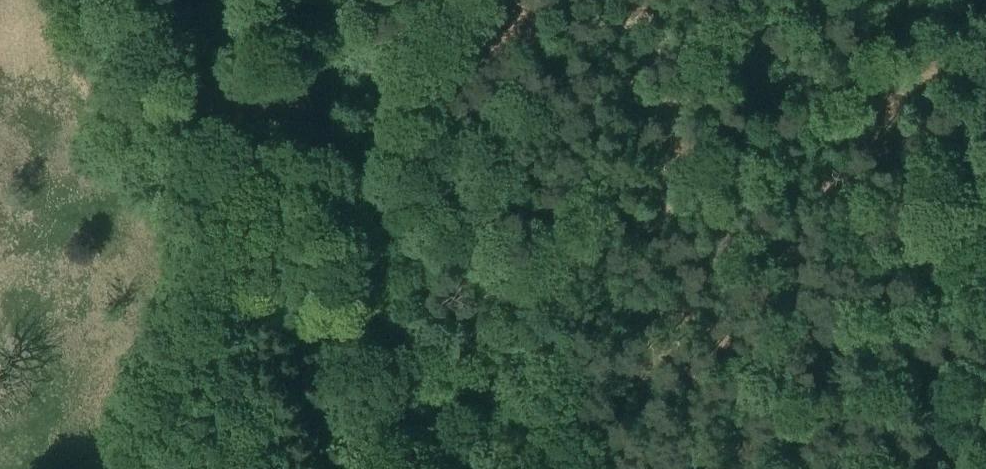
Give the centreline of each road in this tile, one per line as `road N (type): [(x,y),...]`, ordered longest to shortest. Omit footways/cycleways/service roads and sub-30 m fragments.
road 1 (unclassified): [(459,468),(353,198),(289,0)]
road 2 (track): [(714,0),(816,377),(817,412),(801,468)]

